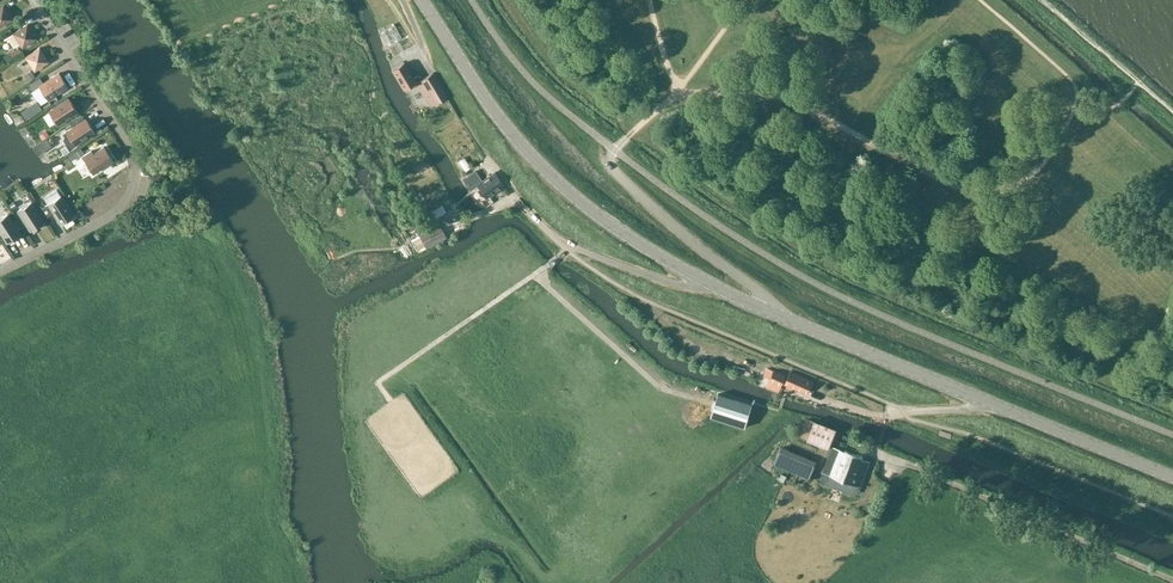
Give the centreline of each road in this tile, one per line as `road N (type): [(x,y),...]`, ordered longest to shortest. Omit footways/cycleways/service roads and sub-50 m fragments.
road 1 (tertiary): [(779,315),(648,249),(563,187),(501,120),(422,0)]
road 2 (tertiary): [(1172,478),(779,315)]
road 3 (track): [(569,247),(380,381),(392,401)]
road 4 (unclassified): [(779,315),(632,193),(610,165),(613,150)]
road 5 (track): [(711,403),(662,389),(535,274)]

